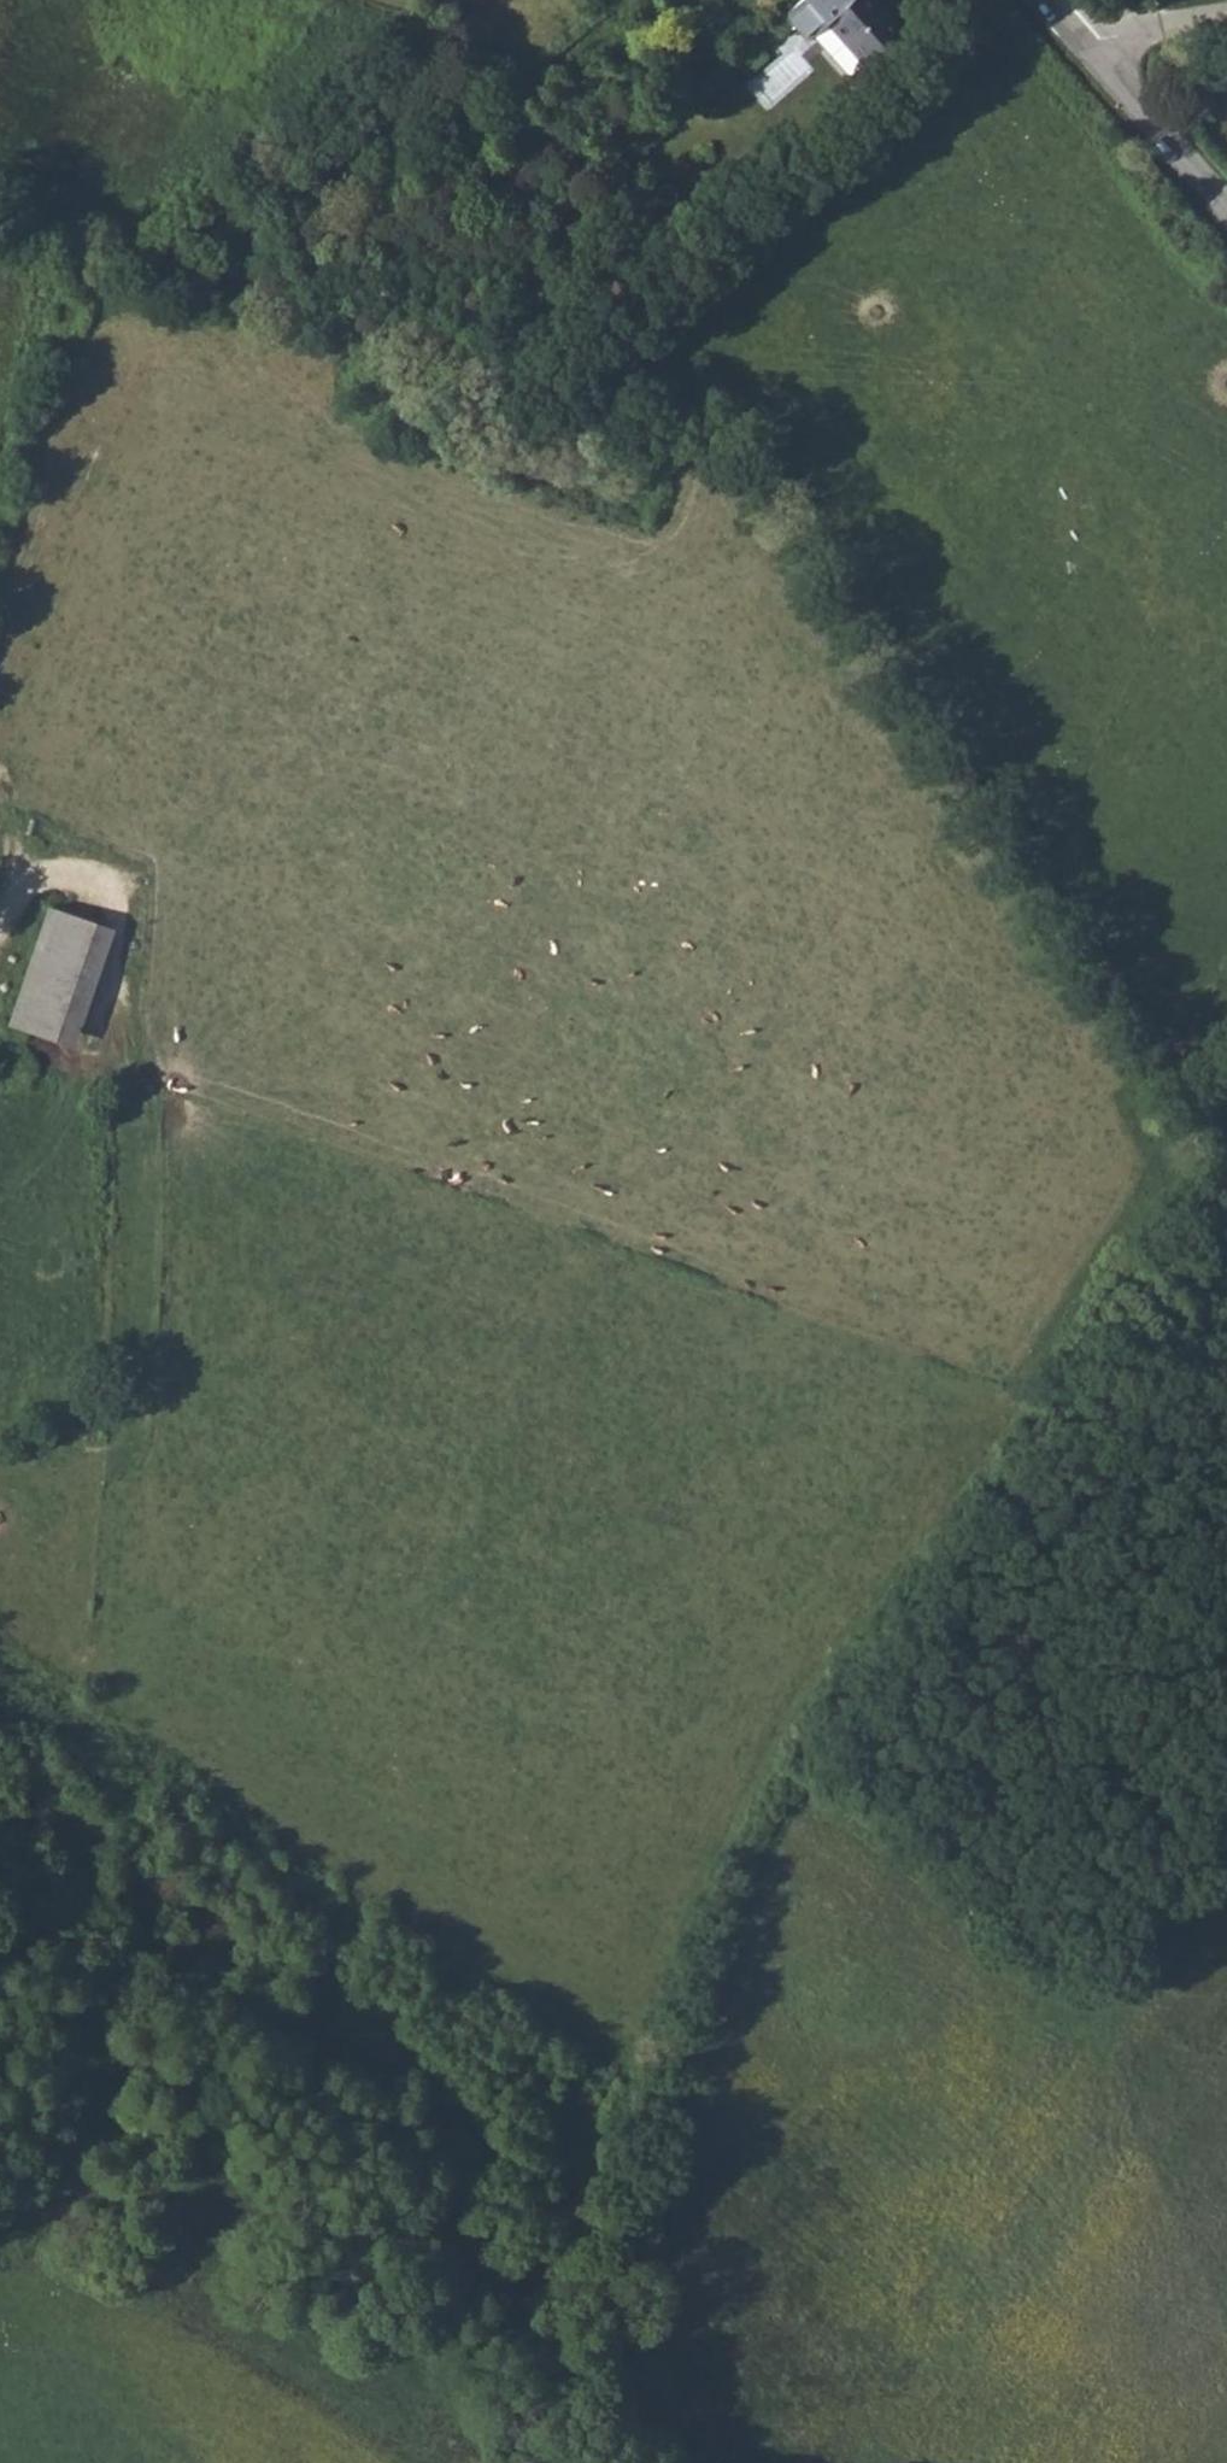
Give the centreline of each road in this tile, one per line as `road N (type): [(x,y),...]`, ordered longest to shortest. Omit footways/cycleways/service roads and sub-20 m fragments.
road 1 (tertiary): [(1226,209),(1089,50)]
road 2 (residential): [(1089,50),(1226,20)]

